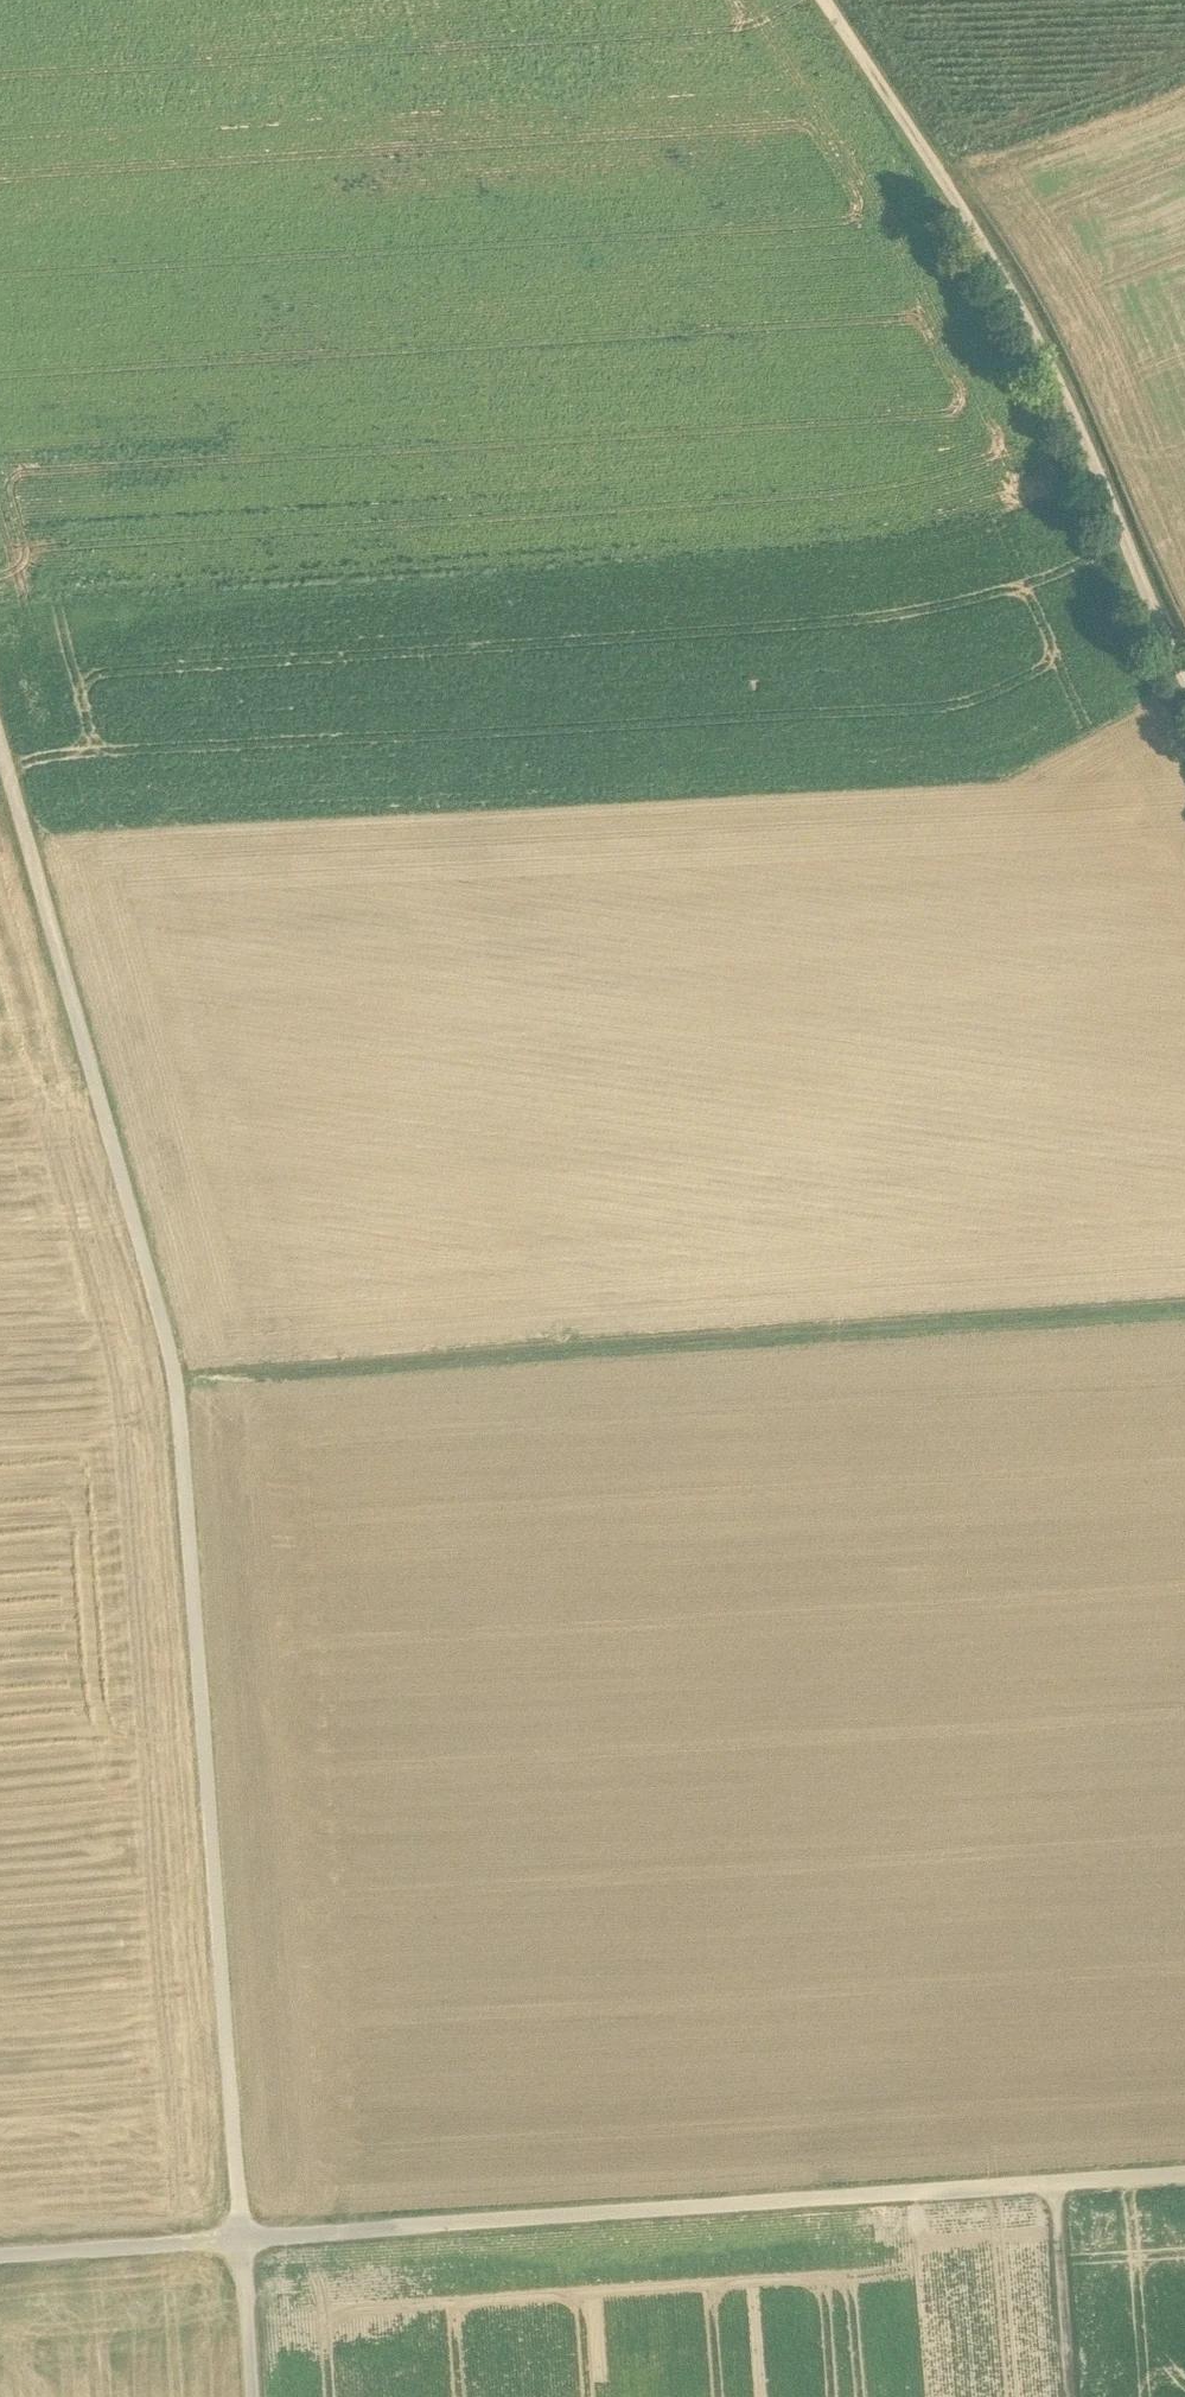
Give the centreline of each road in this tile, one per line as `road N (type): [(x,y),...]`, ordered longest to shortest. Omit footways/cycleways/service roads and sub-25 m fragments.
road 1 (track): [(252,2396),(176,1381),(0,751)]
road 2 (track): [(1184,2176),(0,2254)]
road 3 (track): [(176,1381),(1184,1314)]
road 4 (track): [(1184,685),(1073,416),(1001,279),(820,0)]
road 5 (track): [(944,184),(1184,103)]
road 6 (track): [(1054,2185),(1071,2396)]

